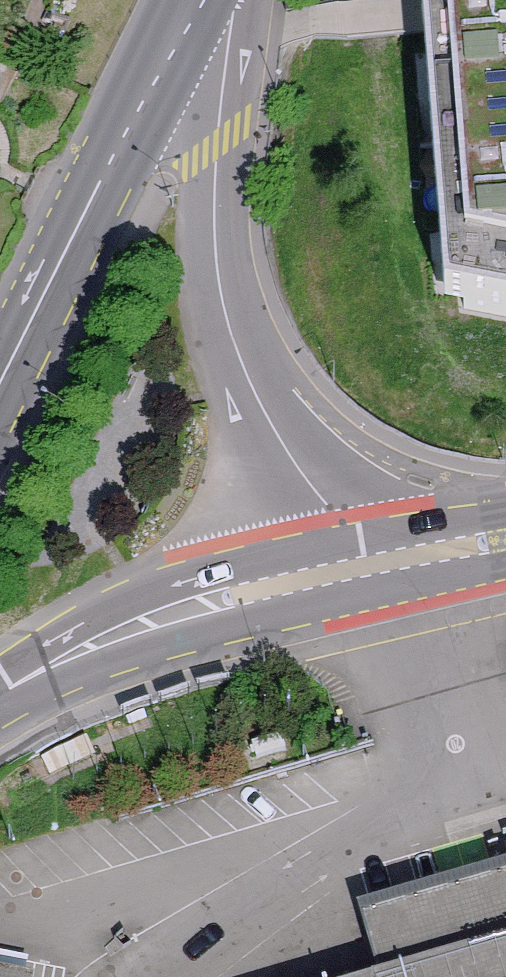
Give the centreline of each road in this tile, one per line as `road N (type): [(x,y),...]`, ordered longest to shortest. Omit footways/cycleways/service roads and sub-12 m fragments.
road 1 (tertiary): [(223,0),(219,256),(239,359),(348,566)]
road 2 (secondary): [(209,0),(0,396)]
road 3 (tertiary): [(348,566),(229,594),(0,699)]
road 4 (tertiary): [(505,537),(348,566)]

